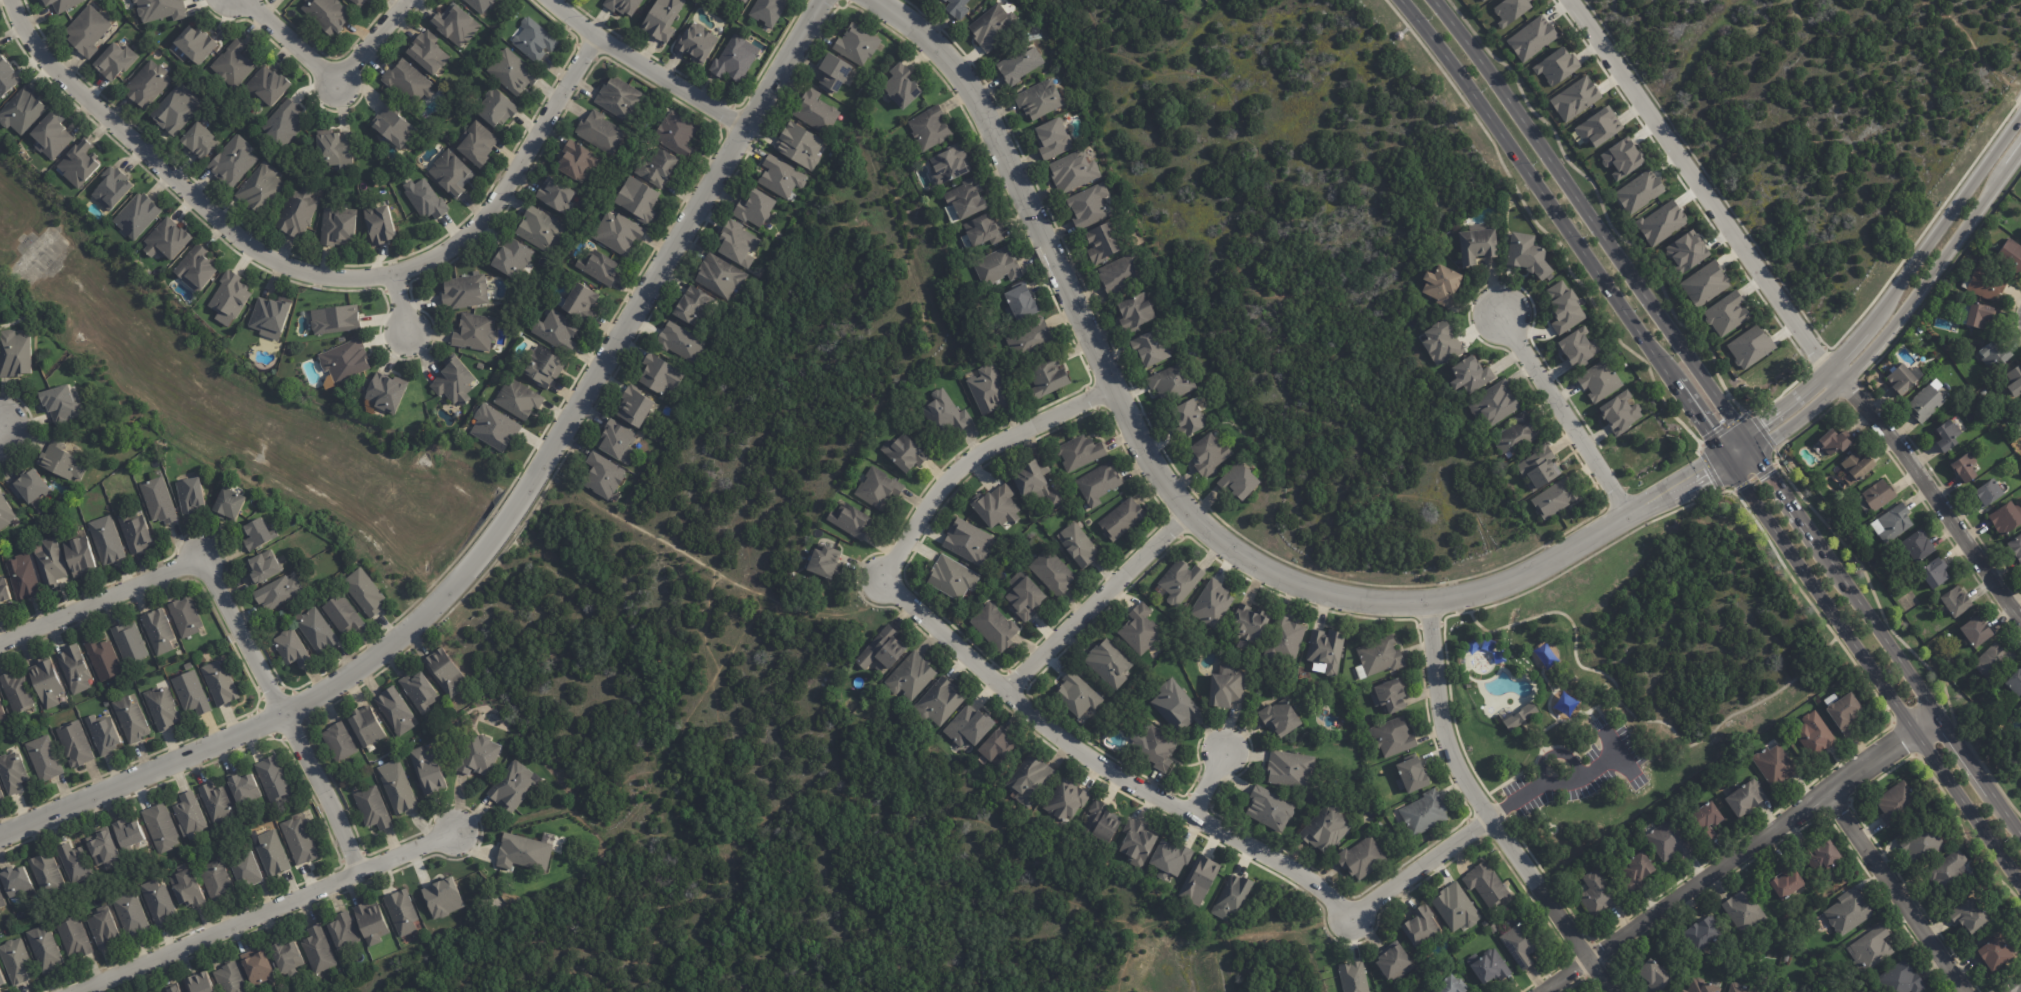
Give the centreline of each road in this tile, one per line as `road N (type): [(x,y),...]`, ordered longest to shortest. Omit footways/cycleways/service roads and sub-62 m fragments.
road 1 (residential): [(823,0),(582,397),(460,580),(392,649),(282,720),(0,837)]
road 2 (residential): [(867,0),(936,50),(986,113),(1158,475),(1220,541),(1311,588),(1367,601),(1428,599),(1505,579),(1626,514)]
road 3 (secondary): [(1404,0),(2020,884)]
road 4 (secondary): [(2020,835),(1433,0)]
road 5 (residential): [(593,39),(517,183),(443,259),(345,286),(276,265),(161,169),(32,46),(13,0)]
road 6 (residential): [(892,575),(949,640),(1091,763),(1304,878),(1355,921)]
road 7 (residential): [(1936,714),(1830,796),(1538,991)]
road 8 (residential): [(1829,366),(1554,0)]
road 9 (tertiary): [(2020,113),(1855,339),(1799,394),(1718,449)]
road 10 (tertiary): [(1732,469),(1882,337),(2020,147)]
road 11 (residential): [(78,991),(464,830)]
road 12 (residential): [(1435,679),(1457,768),(1613,991)]
road 13 (residential): [(197,557),(361,873)]
road 14 (residential): [(1829,366),(1912,464),(2020,618)]
road 15 (residential): [(1113,387),(974,462),(946,487),(892,575)]
road 16 (residential): [(1187,513),(1013,695)]
road 17 (residential): [(1626,514),(1500,312)]
road 18 (residential): [(1966,991),(1830,796)]
road 19 (residential): [(744,128),(593,39),(551,0)]
road 20 (residential): [(0,645),(197,557)]
road 21 (residential): [(1489,817),(1355,921)]
road 22 (residential): [(337,86),(250,0)]

